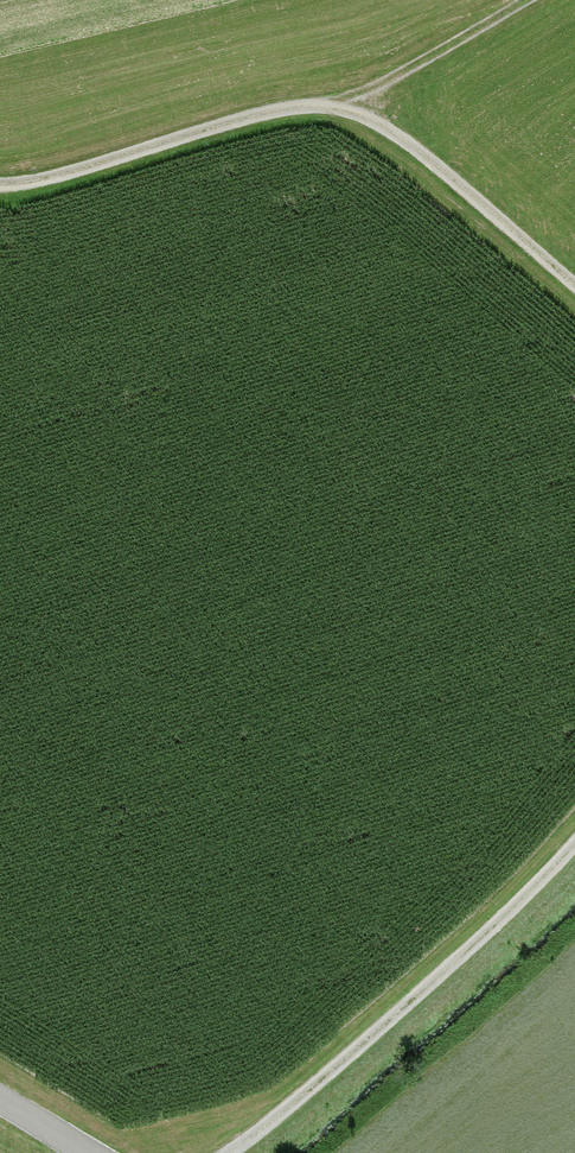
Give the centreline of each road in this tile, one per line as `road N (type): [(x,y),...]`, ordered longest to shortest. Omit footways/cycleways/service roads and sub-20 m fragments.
road 1 (track): [(0,190),(282,113),(344,107),(412,139),(574,283)]
road 2 (track): [(235,1152),(574,853)]
road 3 (track): [(344,107),(533,0)]

